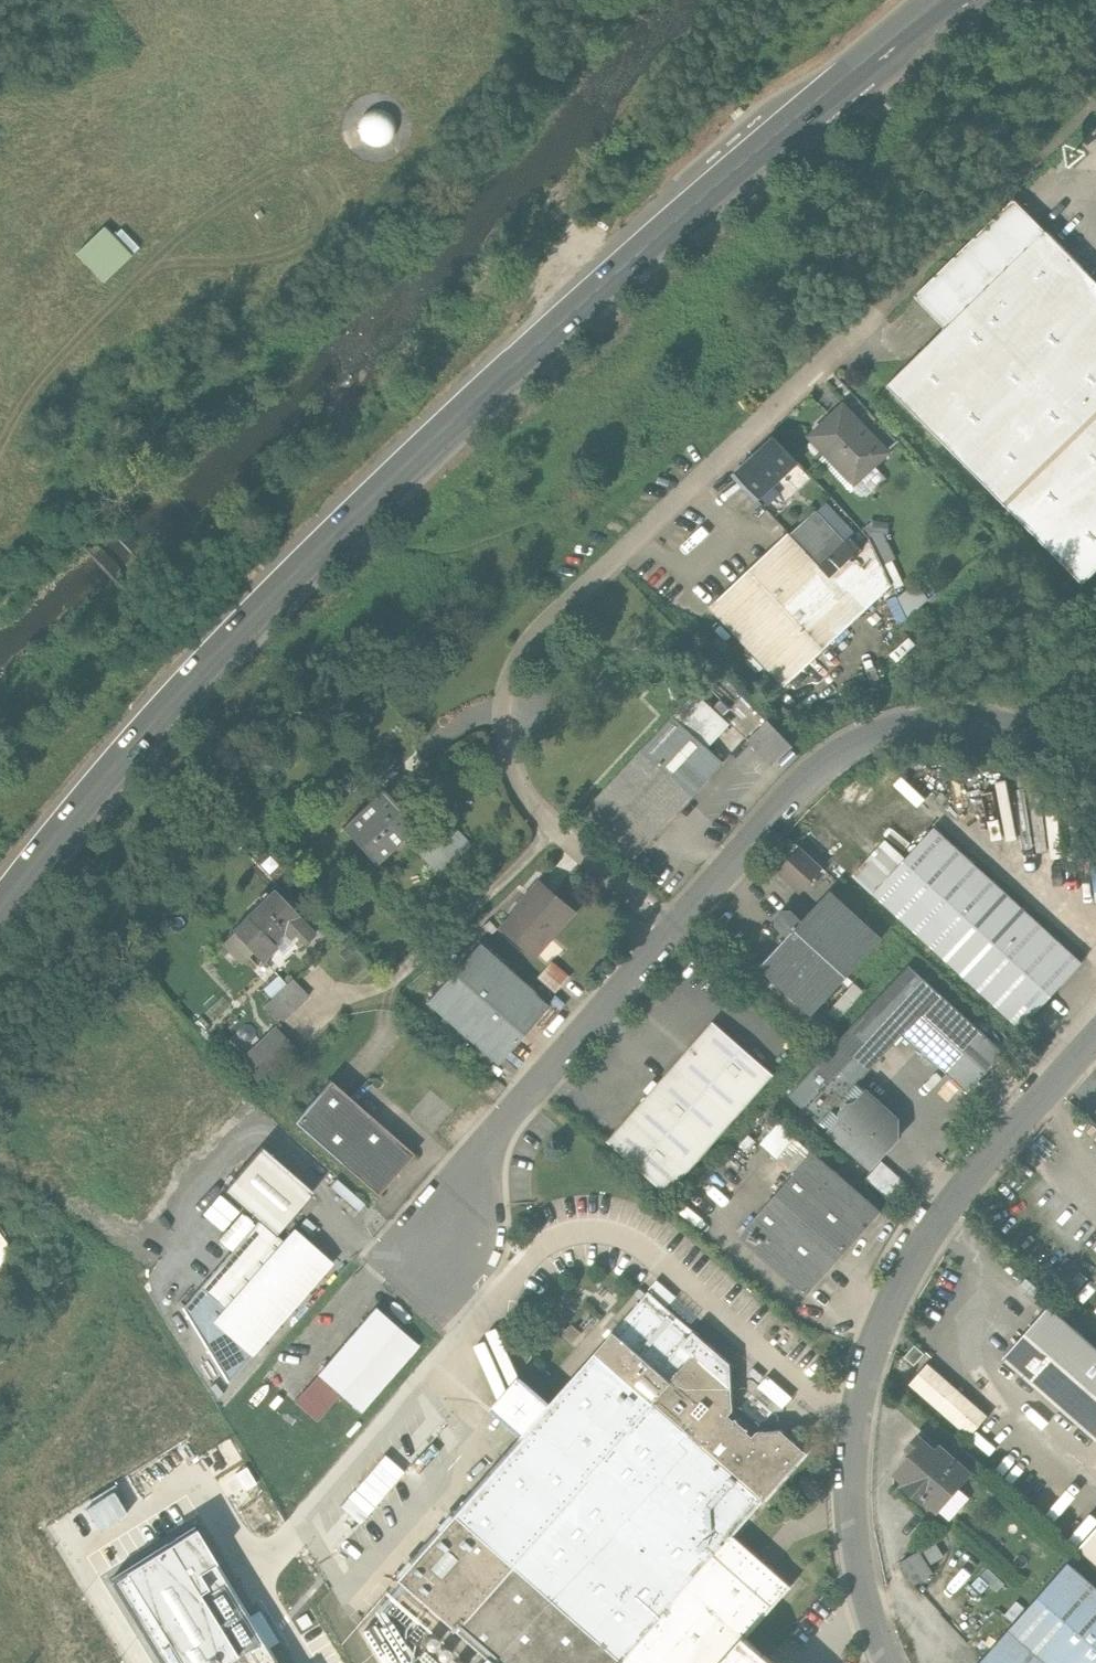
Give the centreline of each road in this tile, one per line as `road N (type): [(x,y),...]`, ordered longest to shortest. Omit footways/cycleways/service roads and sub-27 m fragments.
road 1 (primary): [(0,905),(237,633),(721,186),(934,0)]
road 2 (unclassified): [(664,920),(561,846),(512,776),(506,723),(523,675),(553,628),(890,300)]
road 3 (unclassified): [(885,1662),(855,1561),(850,1510),(856,1415),(882,1320),(933,1225),(1095,1028)]
road 4 (unclassified): [(1095,762),(1072,740),(973,717),(857,746),(757,813),(664,920)]
road 5 (unclassified): [(664,920),(460,1161),(434,1227)]

